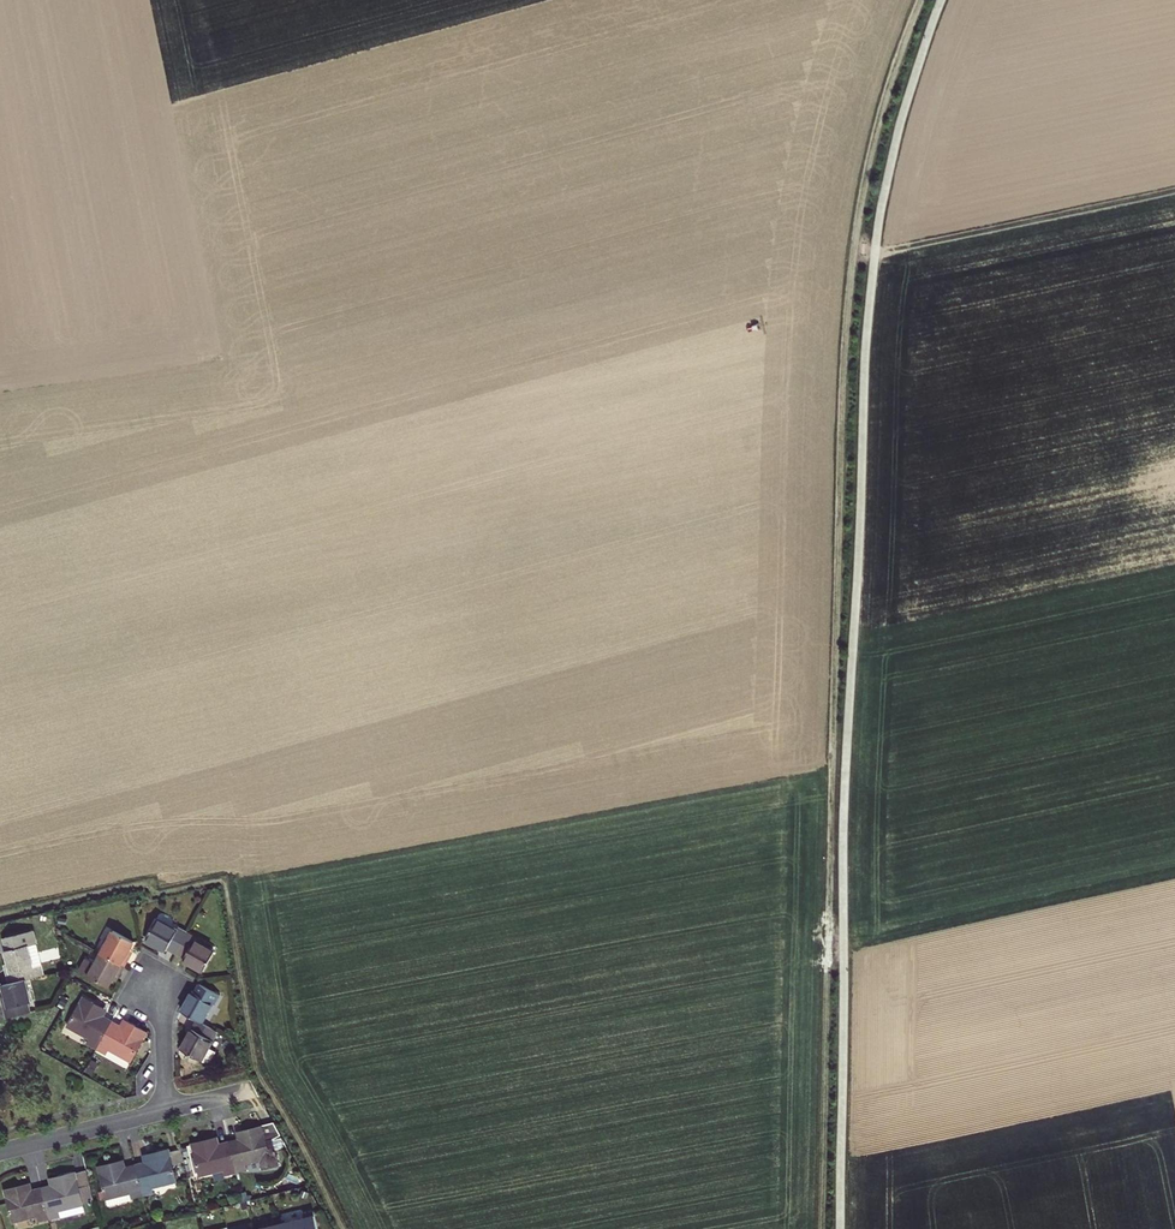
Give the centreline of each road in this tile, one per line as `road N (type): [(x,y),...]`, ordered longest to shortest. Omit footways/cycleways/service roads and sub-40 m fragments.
road 1 (track): [(823,1228),(847,304),(868,158),(920,0)]
road 2 (track): [(855,252),(1174,192)]
road 3 (residential): [(0,1153),(167,1111)]
road 4 (residential): [(167,1111),(164,1023),(153,984)]

